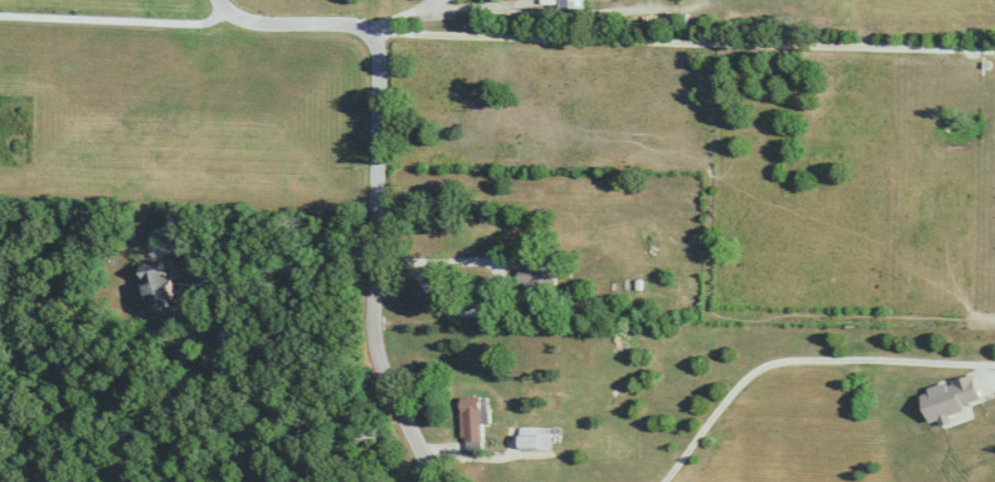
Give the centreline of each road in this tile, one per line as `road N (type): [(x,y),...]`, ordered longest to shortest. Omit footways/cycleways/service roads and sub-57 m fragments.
road 1 (residential): [(384,34),(767,52),(994,52)]
road 2 (residential): [(432,481),(375,338),(384,34)]
road 3 (residential): [(384,34),(228,13),(216,0)]

